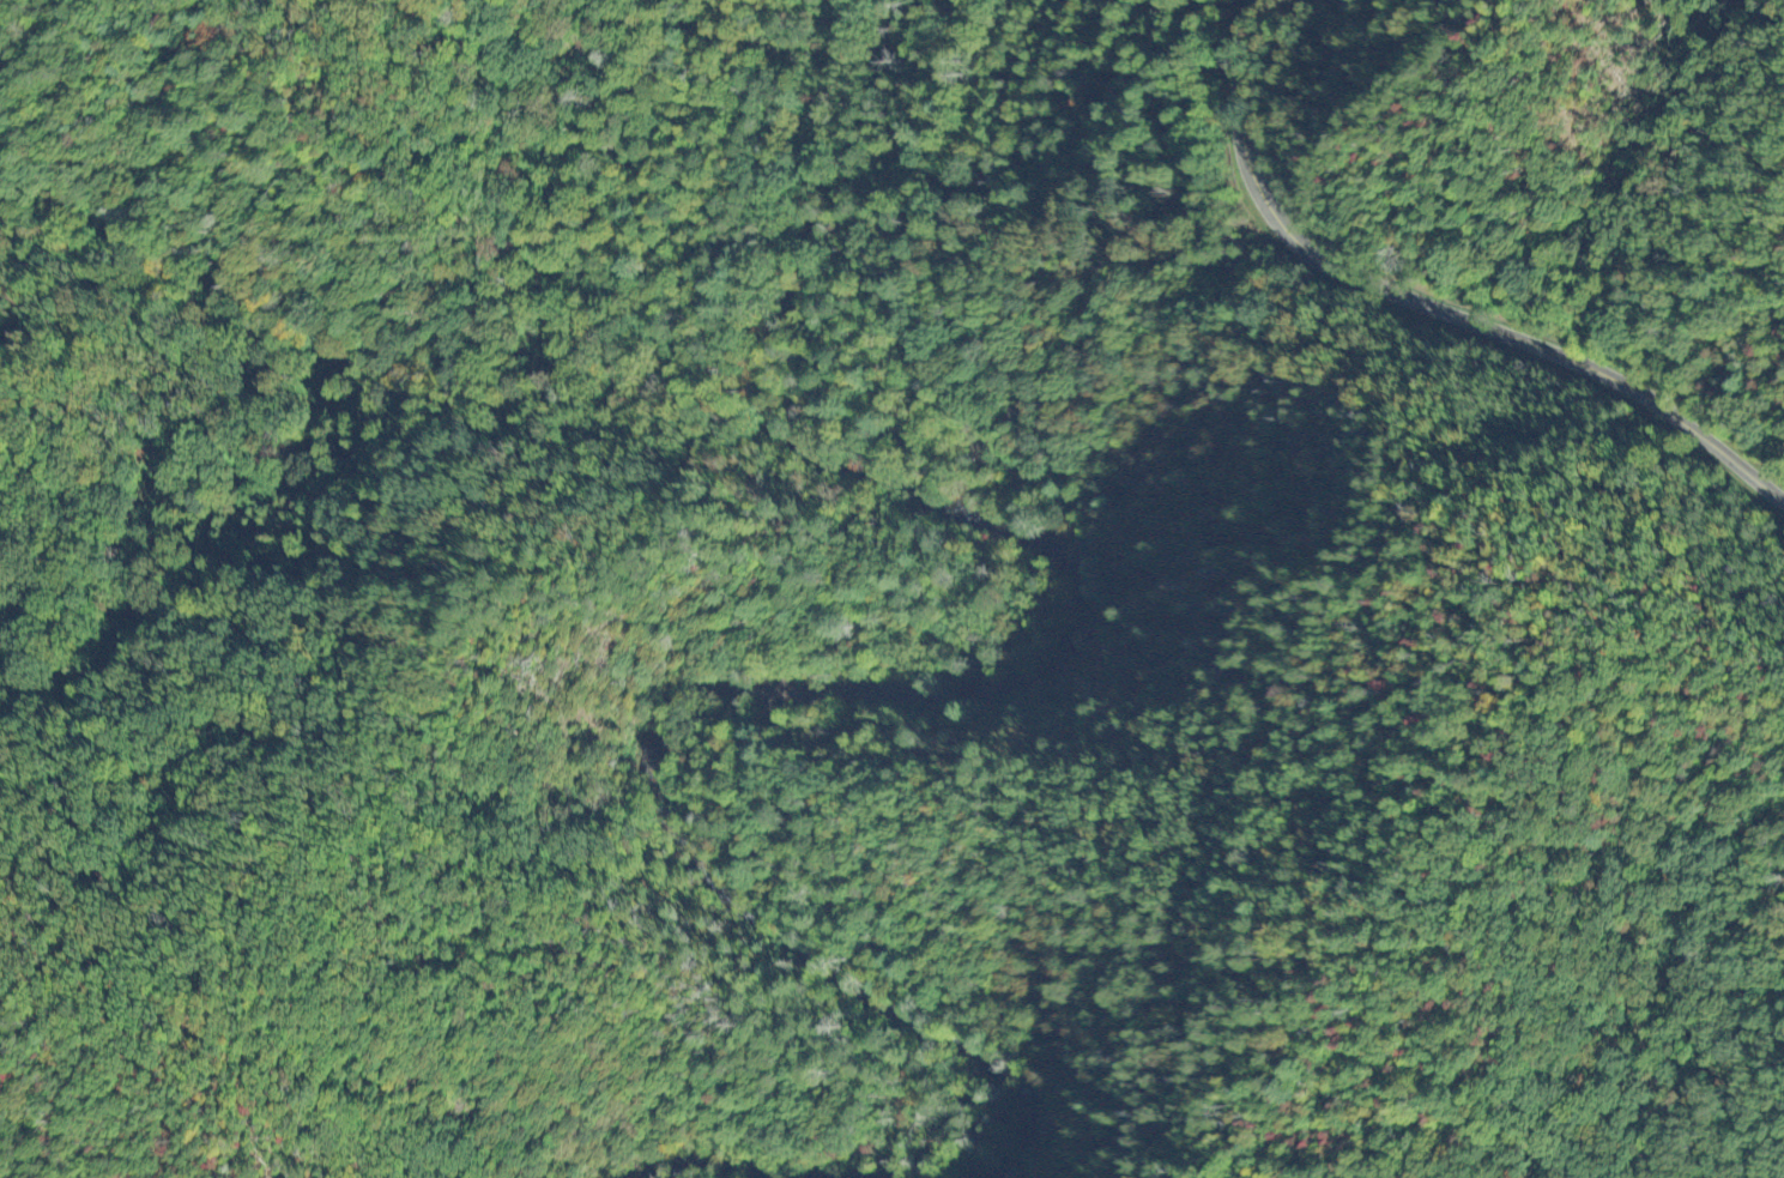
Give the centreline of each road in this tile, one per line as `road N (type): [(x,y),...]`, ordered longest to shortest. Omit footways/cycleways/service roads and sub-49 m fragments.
road 1 (residential): [(1783,507),(1616,383),(1344,277),(1292,244),(1260,207),(1241,161),(1238,107),(1254,0)]

